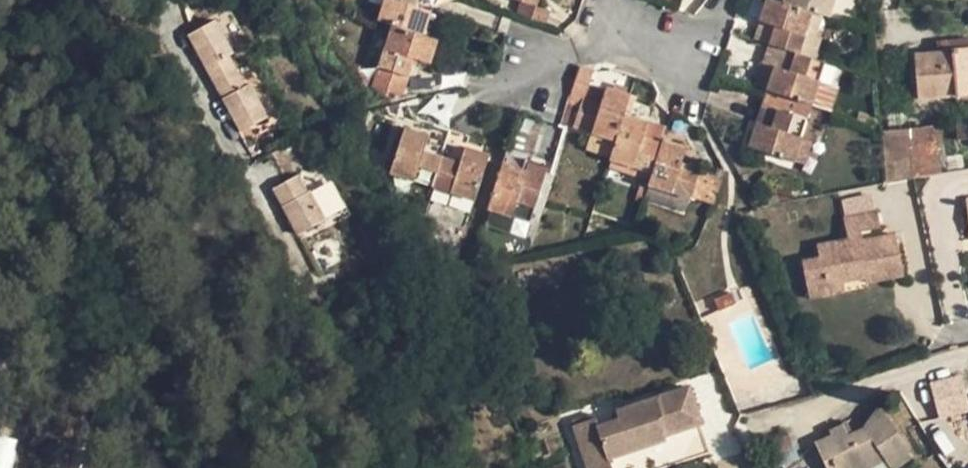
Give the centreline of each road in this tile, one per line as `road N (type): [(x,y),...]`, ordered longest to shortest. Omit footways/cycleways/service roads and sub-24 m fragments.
road 1 (residential): [(156,0),(300,275)]

